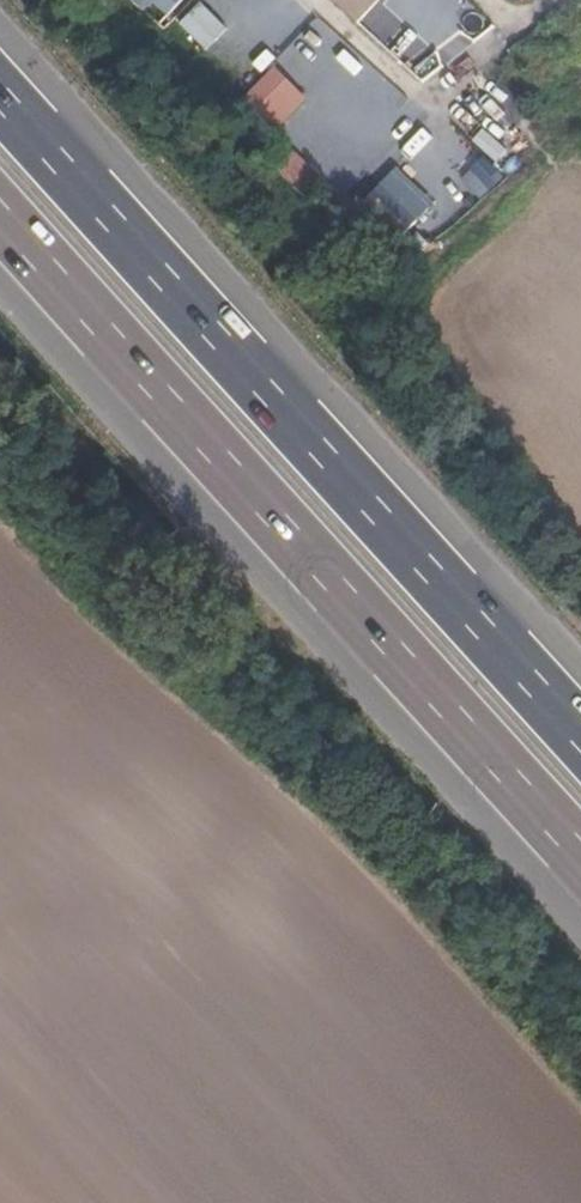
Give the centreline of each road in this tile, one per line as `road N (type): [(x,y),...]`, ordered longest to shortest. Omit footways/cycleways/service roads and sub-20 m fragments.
road 1 (motorway): [(0,209),(580,847)]
road 2 (motorway): [(580,723),(0,89)]

